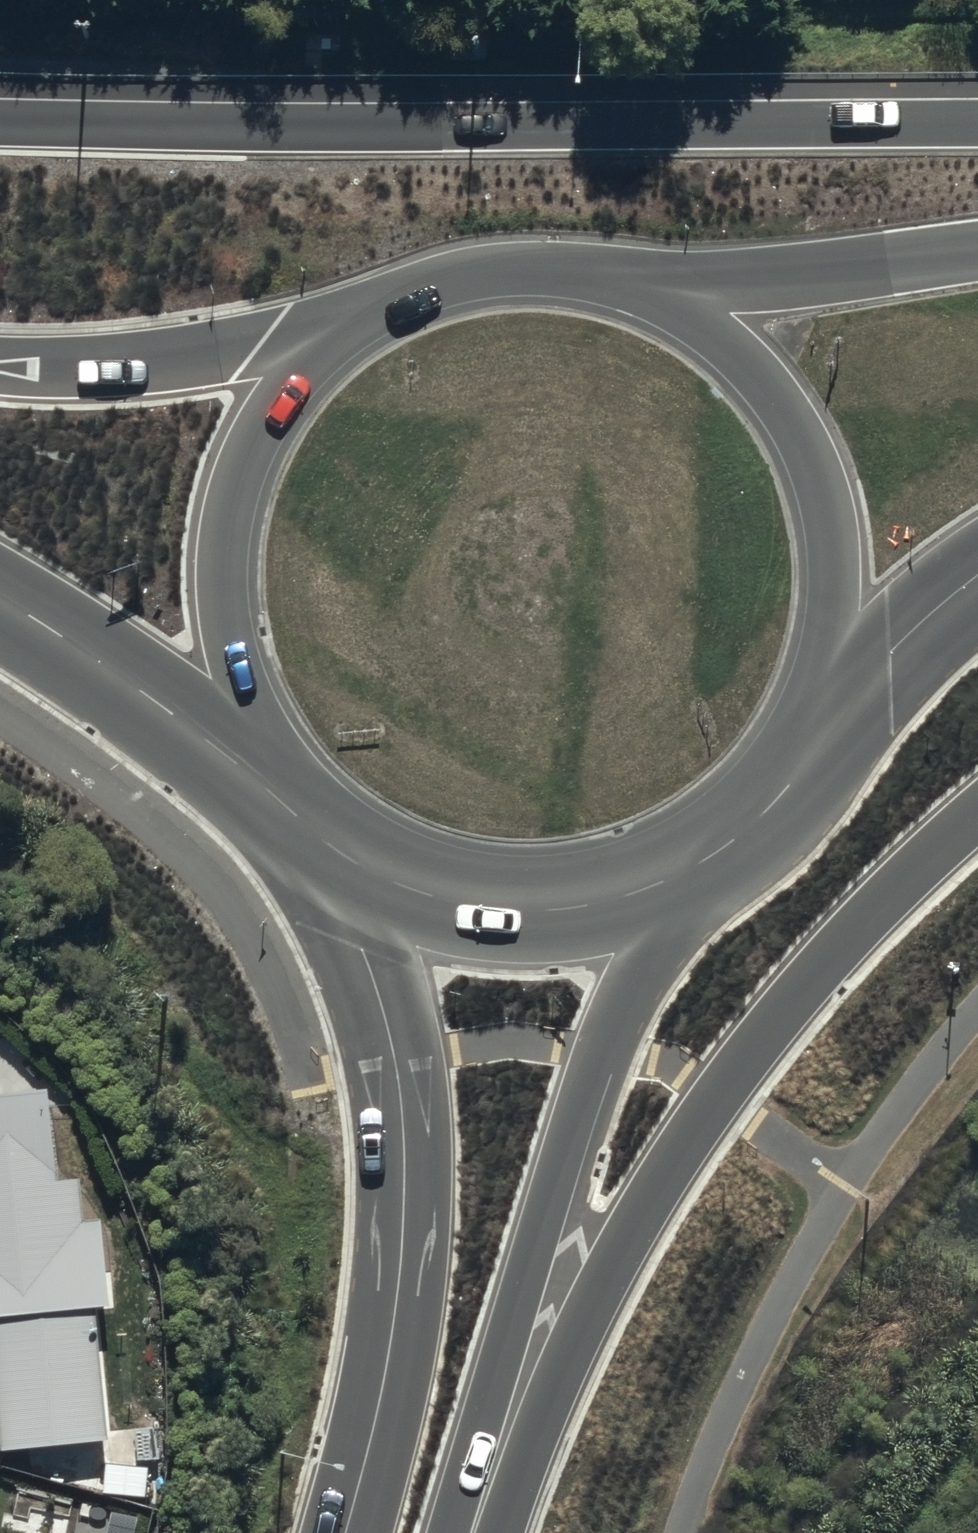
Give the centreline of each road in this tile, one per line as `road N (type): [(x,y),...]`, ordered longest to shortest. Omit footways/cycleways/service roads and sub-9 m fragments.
road 1 (trunk): [(0,118),(977,121)]
road 2 (trunk): [(977,808),(845,935),(661,1173),(609,1262),(506,1532)]
road 3 (trunk): [(697,829),(567,1119),(442,1532)]
road 4 (trunk): [(351,1532),(388,1369),(407,1162),(380,995),(348,900),(341,818)]
road 5 (trunk): [(303,783),(261,727),(233,662),(221,593),(224,523),(244,456),(278,395),(326,343)]
road 6 (trunk): [(654,295),(712,329),(760,375),(798,429),(823,491),(834,557),(831,623),(813,687)]
road 7 (trunk): [(697,829),(641,858),(581,876),(518,880),(455,872),(395,851),(341,818)]
road 8 (trunk): [(303,783),(156,702),(0,599)]
road 9 (trunk): [(326,343),(384,303),(449,278),(518,268),(588,274),(654,295)]
road 10 (trunk): [(0,362),(55,365),(326,343)]
road 11 (trunk): [(654,295),(977,250)]
road 12 (trunk): [(977,576),(813,687)]
road 13 (trunk): [(813,687),(784,742),(745,790),(697,829)]

